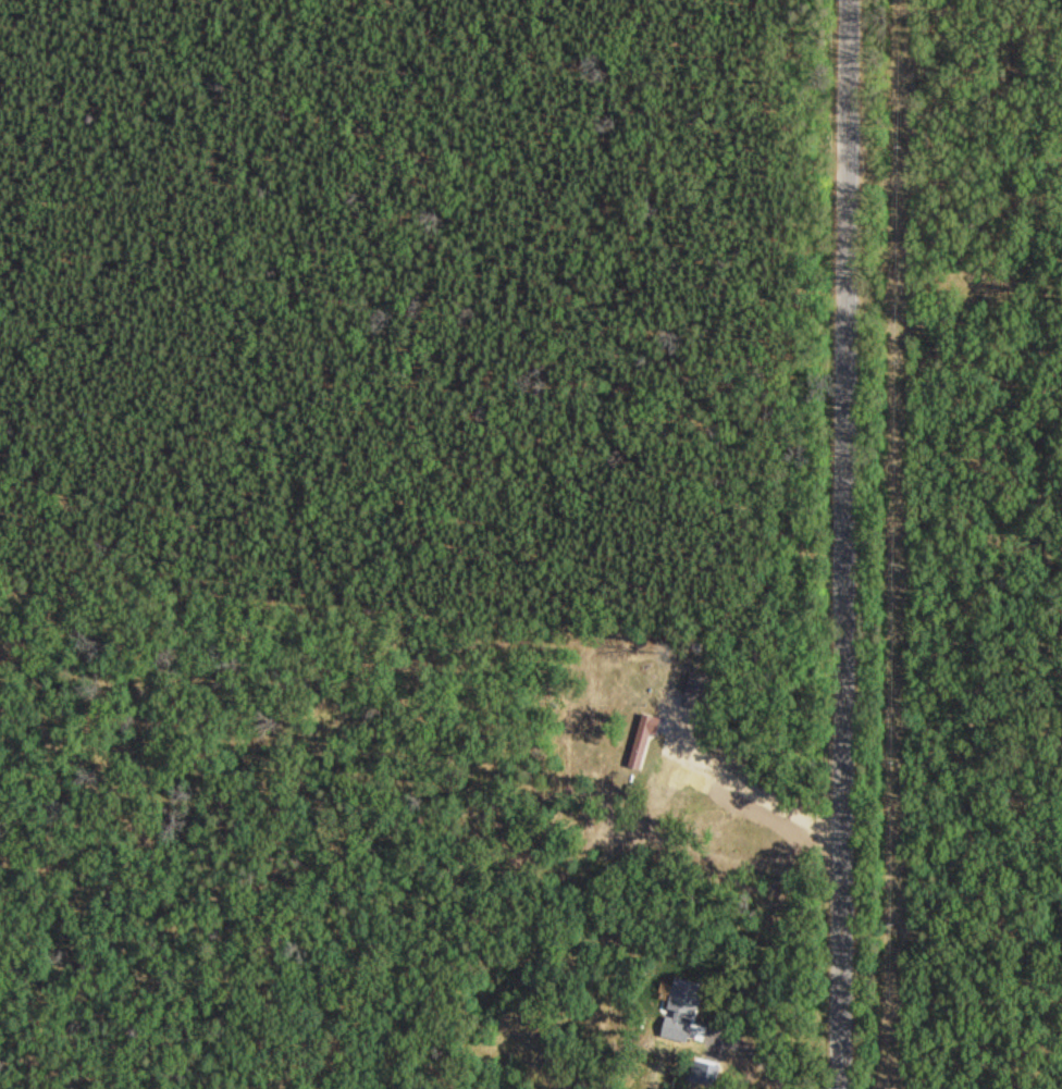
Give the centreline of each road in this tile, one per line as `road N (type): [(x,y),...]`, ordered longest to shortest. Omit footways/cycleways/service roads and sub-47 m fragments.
road 1 (residential): [(842,1088),(851,0)]

